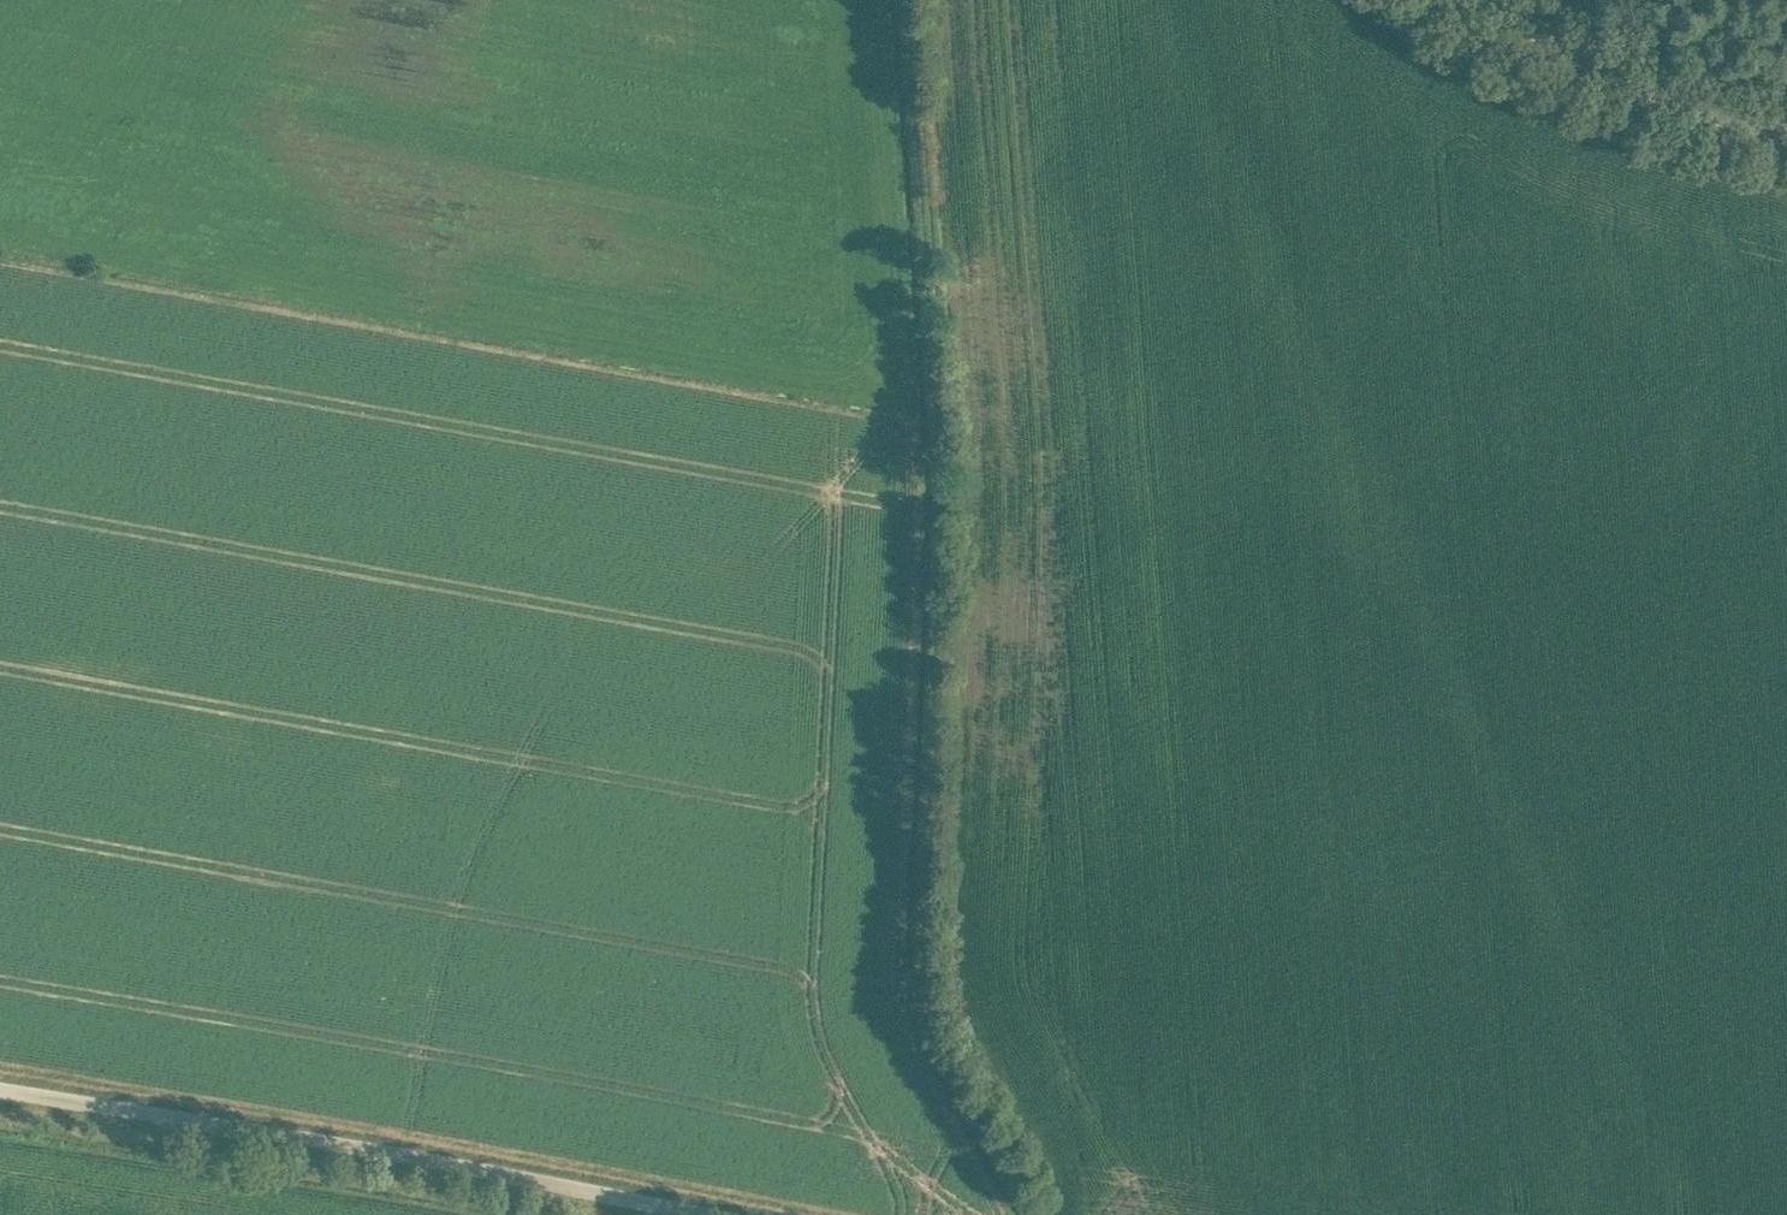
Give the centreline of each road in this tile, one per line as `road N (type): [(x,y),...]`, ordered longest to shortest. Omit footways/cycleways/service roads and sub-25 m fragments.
road 1 (unclassified): [(710,1214),(0,1088)]
road 2 (tertiary): [(1786,134),(1652,89),(1493,0)]

